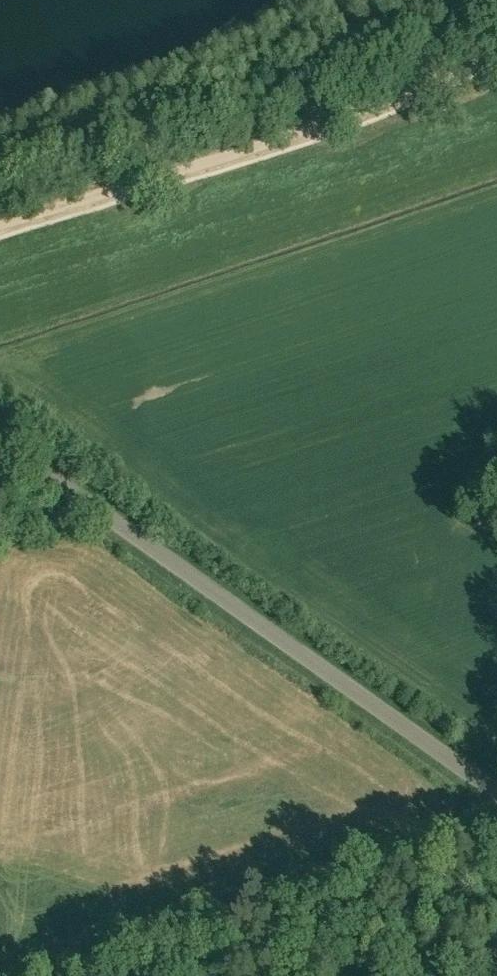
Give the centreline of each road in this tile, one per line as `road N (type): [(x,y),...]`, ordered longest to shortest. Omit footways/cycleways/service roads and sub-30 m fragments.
road 1 (unclassified): [(496,795),(0,443)]
road 2 (track): [(496,55),(323,127),(0,224)]

